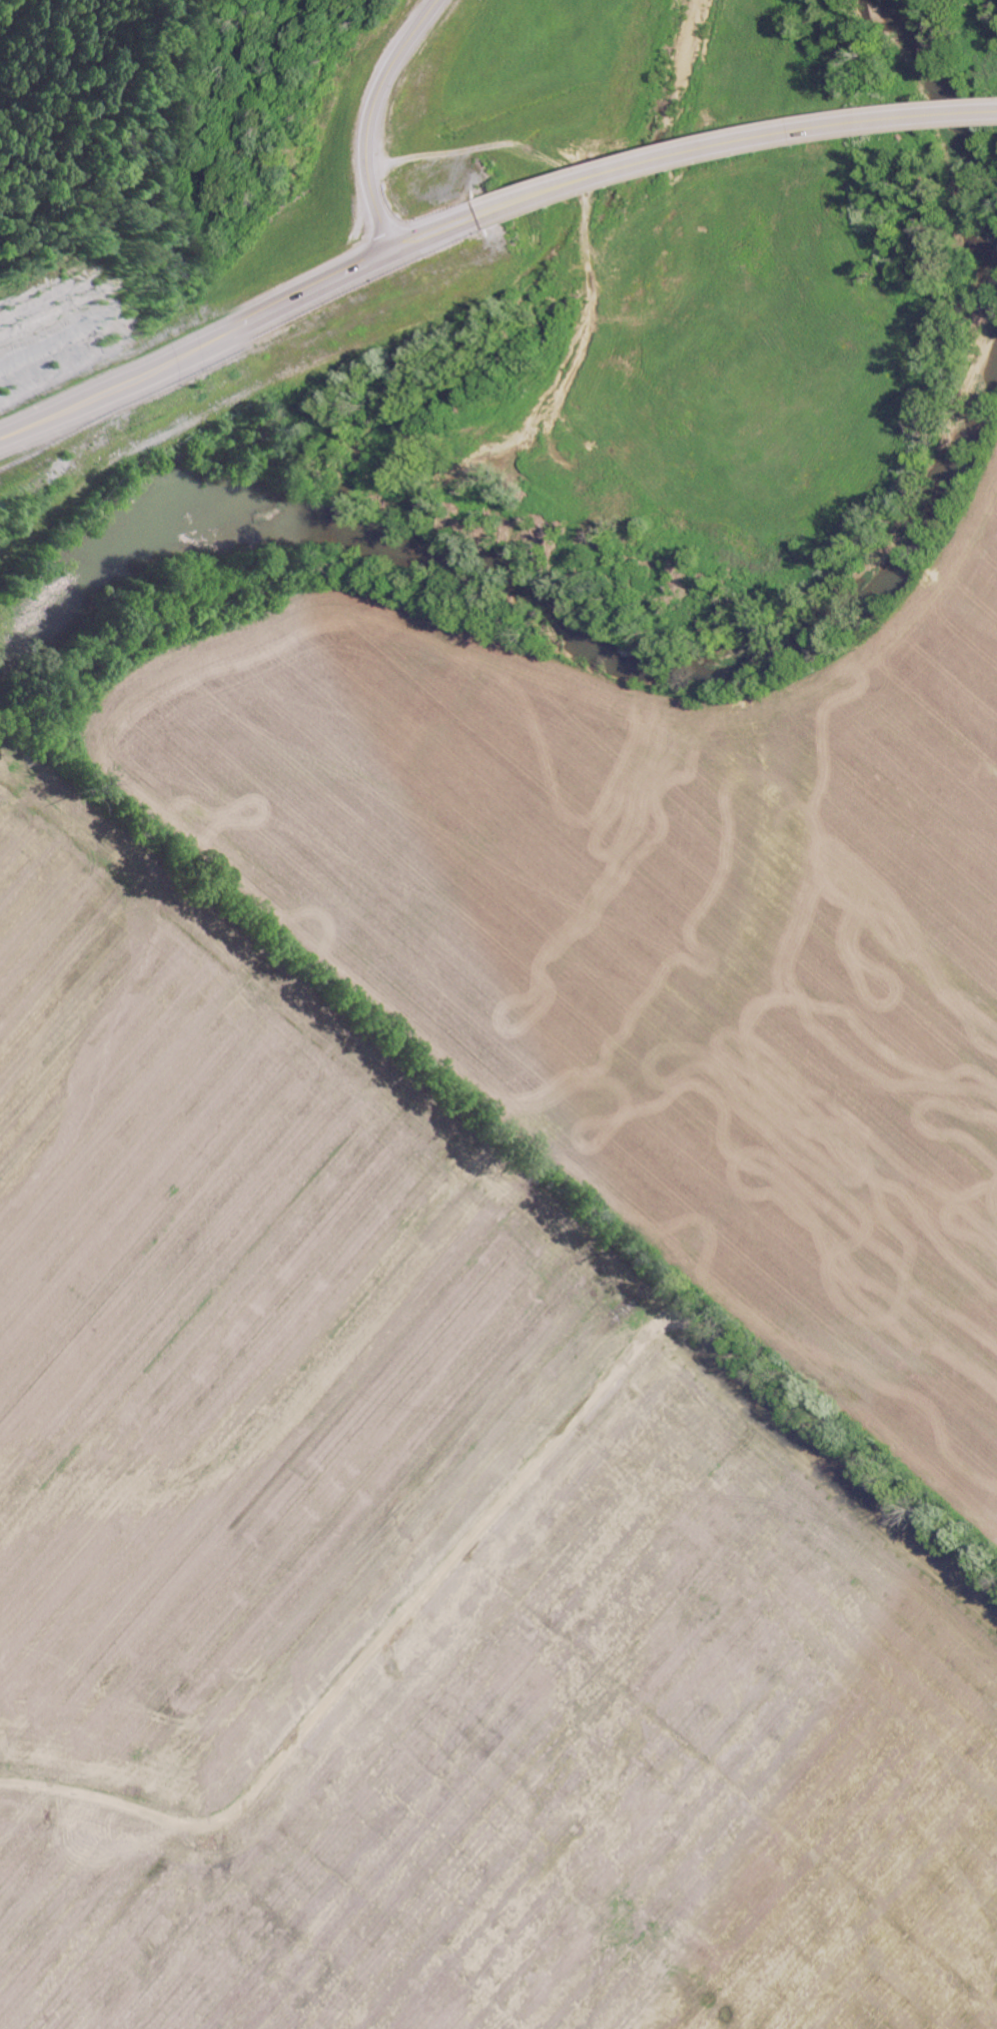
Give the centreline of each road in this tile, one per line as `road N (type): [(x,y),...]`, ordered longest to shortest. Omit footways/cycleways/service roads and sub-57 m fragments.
road 1 (primary): [(0,448),(399,249),(482,216)]
road 2 (primary): [(482,216),(705,147),(882,116),(996,109)]
road 3 (secondary): [(435,0),(391,65),(371,125),(375,180),(399,249)]

